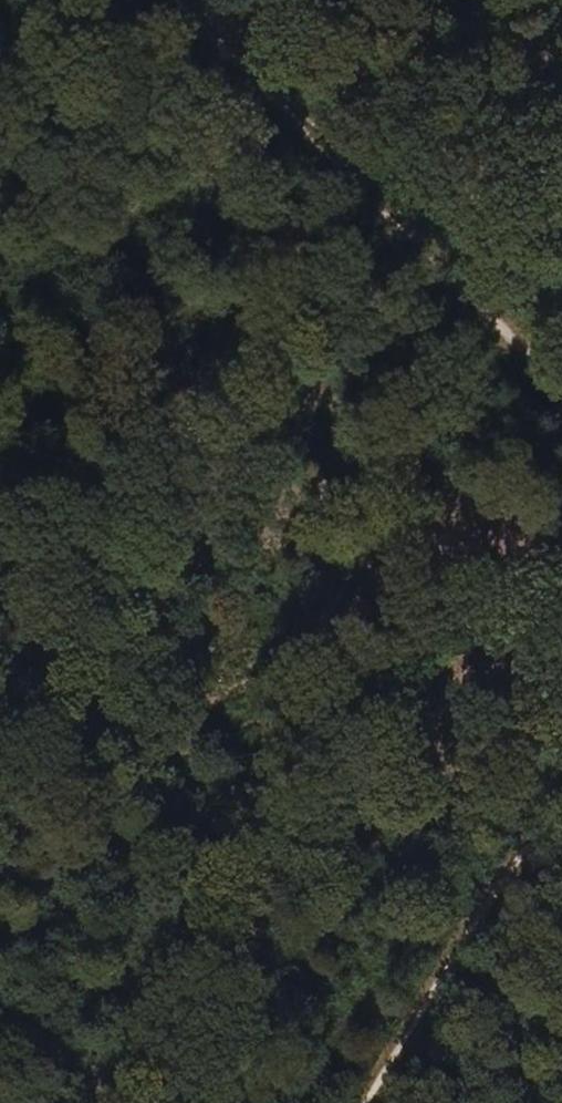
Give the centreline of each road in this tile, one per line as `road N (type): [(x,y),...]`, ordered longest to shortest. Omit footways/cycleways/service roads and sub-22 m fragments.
road 1 (track): [(188,0),(561,384)]
road 2 (track): [(561,770),(356,1102)]

